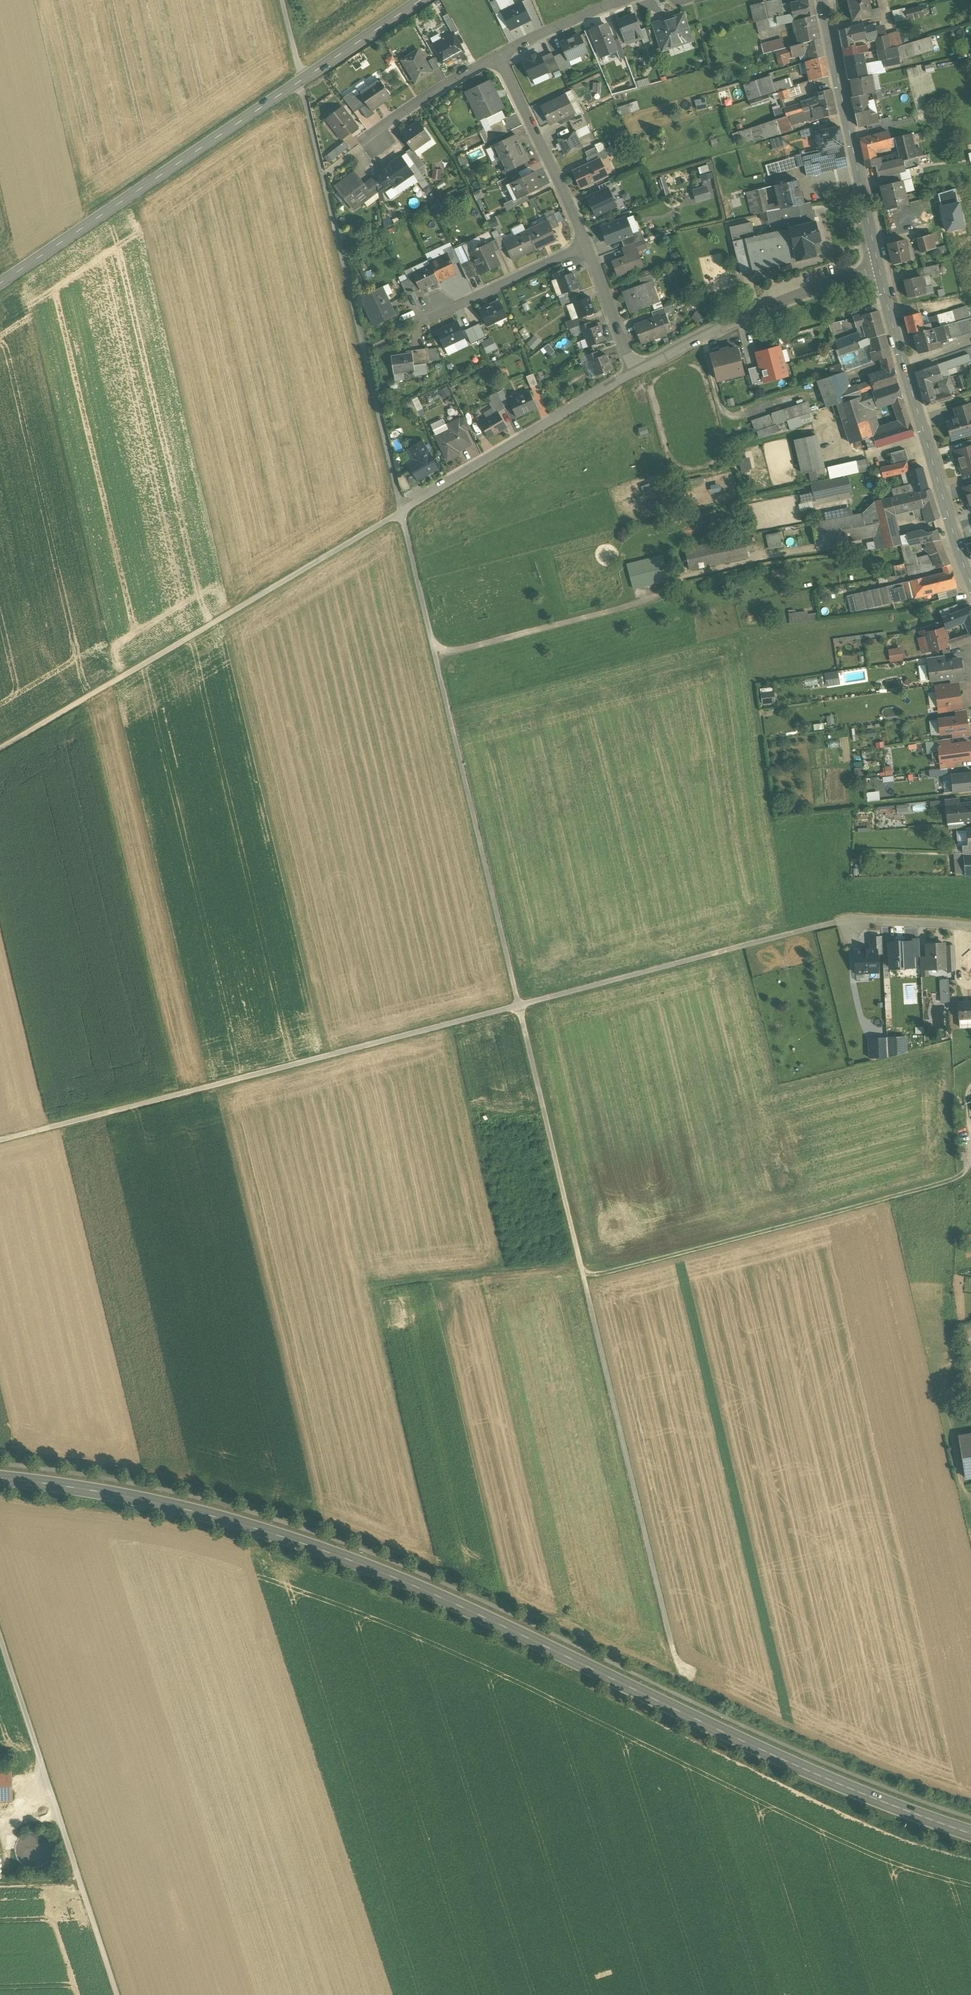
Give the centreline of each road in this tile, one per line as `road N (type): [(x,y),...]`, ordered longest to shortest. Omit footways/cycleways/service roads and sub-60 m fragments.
road 1 (track): [(685,1675),(282,0)]
road 2 (secondary): [(970,1832),(792,1764),(328,1552),(155,1503),(0,1478)]
road 3 (track): [(519,1005),(0,1140)]
road 4 (secondary): [(419,0),(0,285)]
road 5 (track): [(0,749),(402,511)]
road 6 (track): [(519,1005),(846,920),(970,927)]
road 7 (track): [(970,1146),(965,1174),(950,1183),(617,1273),(583,1274)]
road 8 (track): [(0,1637),(117,1994)]
road 9 (secondary): [(970,580),(878,268)]
road 10 (secondary): [(878,268),(823,0)]
road 11 (residential): [(635,371),(402,511)]
road 12 (residential): [(878,268),(635,371)]
road 13 (track): [(651,598),(435,655)]
road 14 (residential): [(588,245),(501,53)]
road 15 (residential): [(442,313),(588,245)]
road 16 (residential): [(501,53),(390,121),(381,144)]
road 17 (residential): [(626,0),(501,53)]
road 18 (residential): [(635,371),(588,245)]

